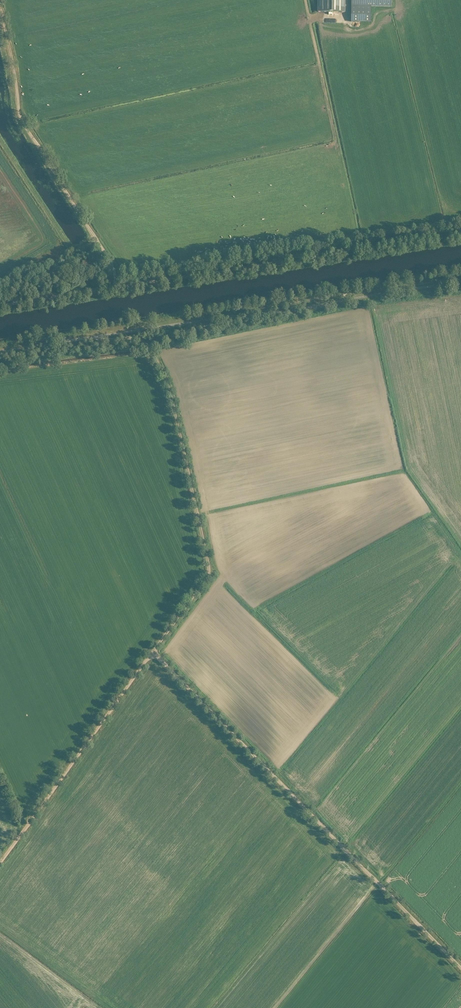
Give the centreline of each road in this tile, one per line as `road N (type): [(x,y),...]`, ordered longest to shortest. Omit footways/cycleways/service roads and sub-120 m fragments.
road 1 (unclassified): [(0,305),(460,235)]
road 2 (track): [(460,968),(153,653)]
road 3 (track): [(460,278),(90,334)]
road 4 (track): [(153,653),(209,573),(169,389),(151,348)]
road 5 (track): [(0,10),(22,119),(109,261),(114,287)]
road 6 (track): [(0,863),(153,653)]
road 7 (track): [(305,0),(335,140)]

